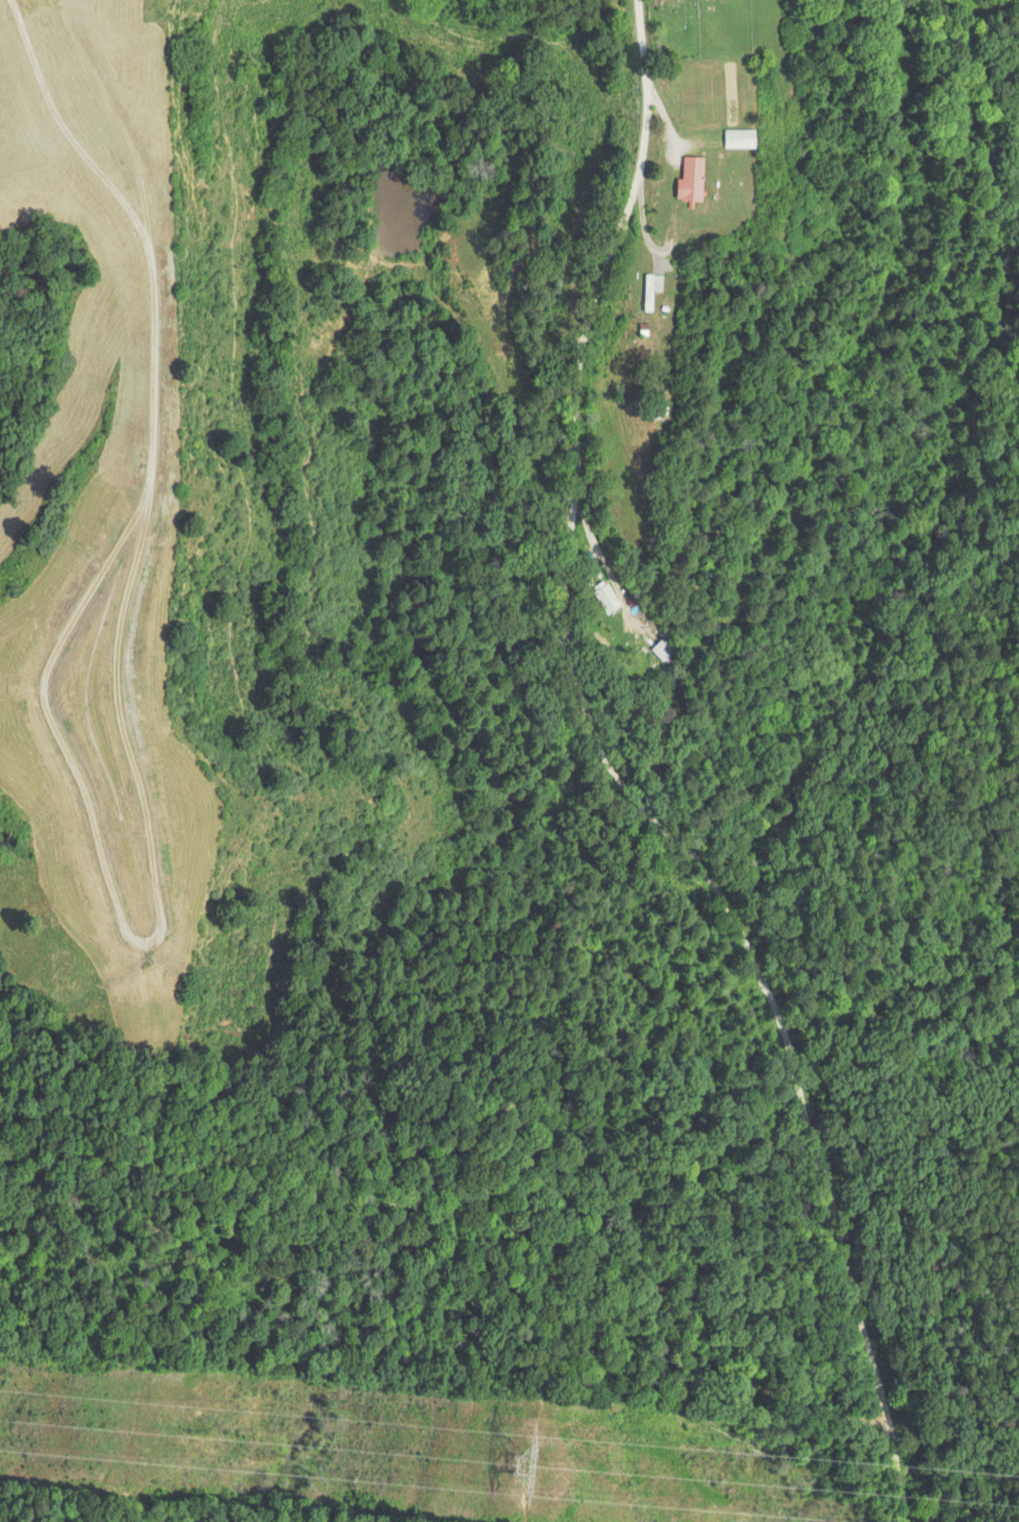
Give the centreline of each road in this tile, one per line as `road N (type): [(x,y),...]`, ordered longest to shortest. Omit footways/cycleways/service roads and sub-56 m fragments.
road 1 (residential): [(899,1521),(839,1228),(766,996),(716,885),(595,740),(562,613),(574,359),(628,208),(637,157),(635,0)]

